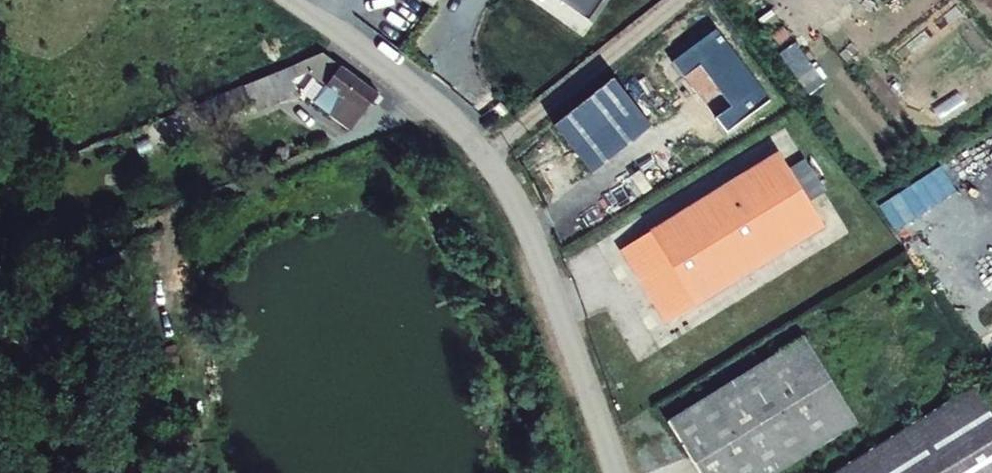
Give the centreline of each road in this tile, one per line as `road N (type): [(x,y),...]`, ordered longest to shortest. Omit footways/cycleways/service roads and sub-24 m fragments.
road 1 (residential): [(615,472),(534,242),(497,174),(447,115),(291,0)]

